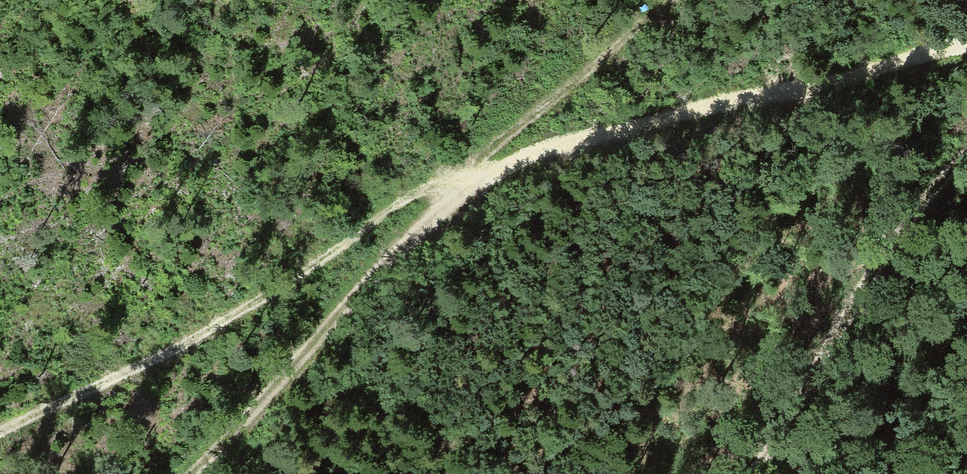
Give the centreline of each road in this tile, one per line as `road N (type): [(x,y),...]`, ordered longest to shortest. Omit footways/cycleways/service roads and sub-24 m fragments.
road 1 (track): [(0,427),(300,275),(410,198),(653,112),(825,73),(966,56)]
road 2 (track): [(192,473),(342,301),(669,0)]
road 3 (track): [(755,473),(848,302),(966,153)]

